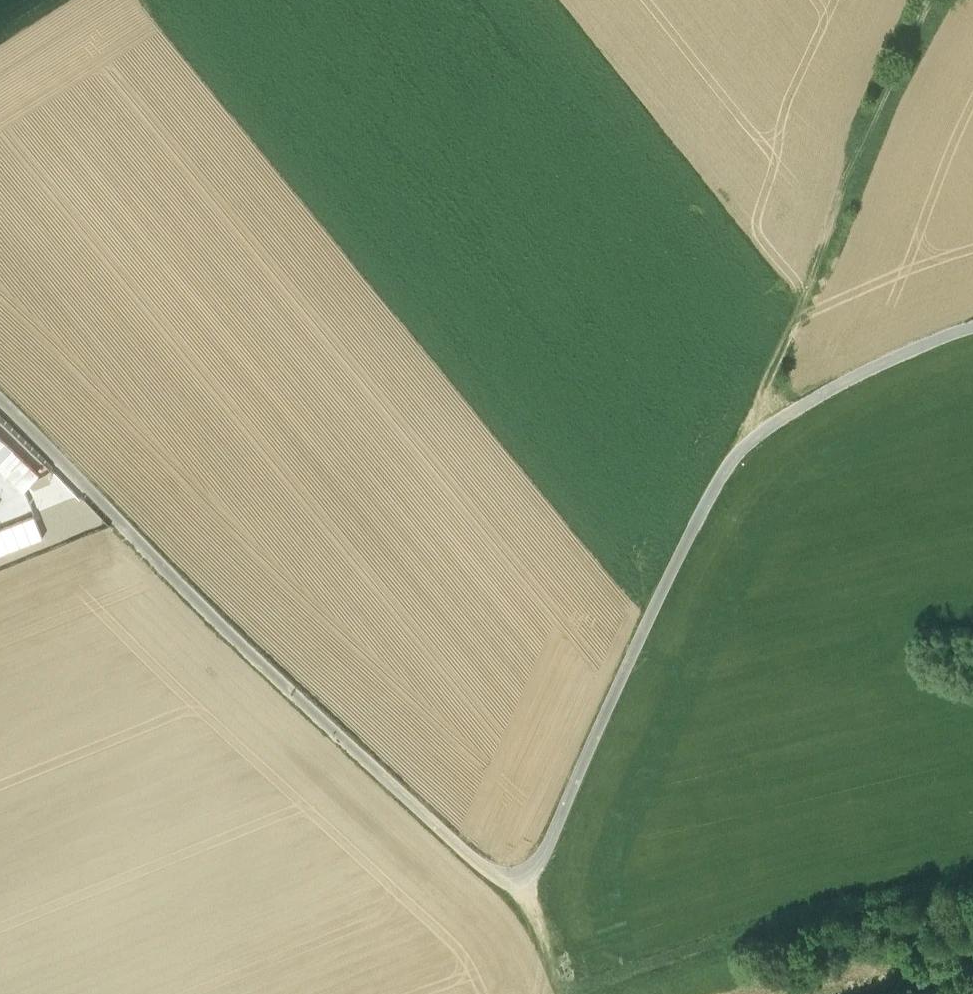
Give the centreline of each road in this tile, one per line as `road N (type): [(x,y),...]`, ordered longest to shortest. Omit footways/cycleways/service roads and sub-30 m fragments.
road 1 (track): [(930,0),(845,183),(743,446)]

